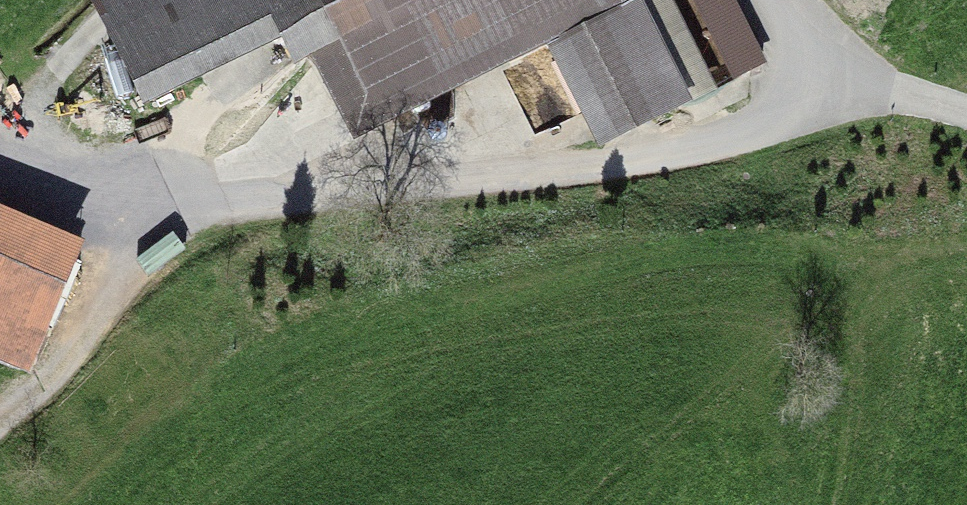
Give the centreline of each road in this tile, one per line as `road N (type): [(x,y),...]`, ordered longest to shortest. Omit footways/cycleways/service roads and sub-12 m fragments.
road 1 (track): [(808,65),(764,119),(677,151),(381,188),(151,201),(0,155)]
road 2 (track): [(151,201),(119,290),(0,418)]
road 3 (track): [(966,113),(808,65),(751,0)]

